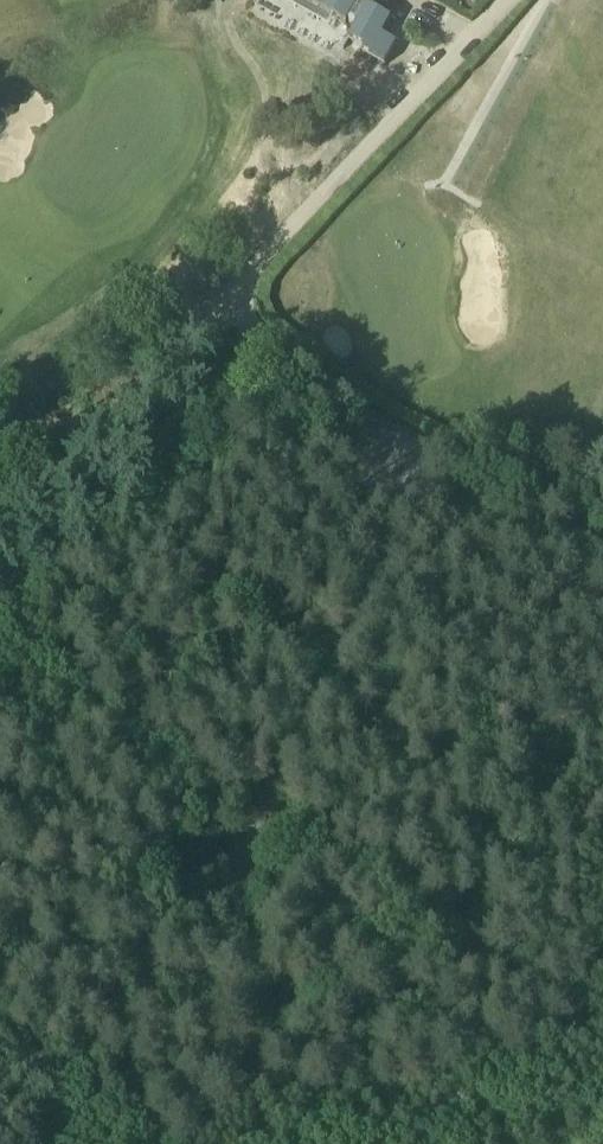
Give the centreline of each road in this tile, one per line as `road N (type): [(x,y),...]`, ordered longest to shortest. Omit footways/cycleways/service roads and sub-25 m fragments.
road 1 (track): [(0,676),(602,1027)]
road 2 (unclassified): [(387,461),(397,444),(242,329),(236,293),(521,0)]
road 3 (track): [(0,555),(236,293)]
road 4 (track): [(602,552),(397,444)]

